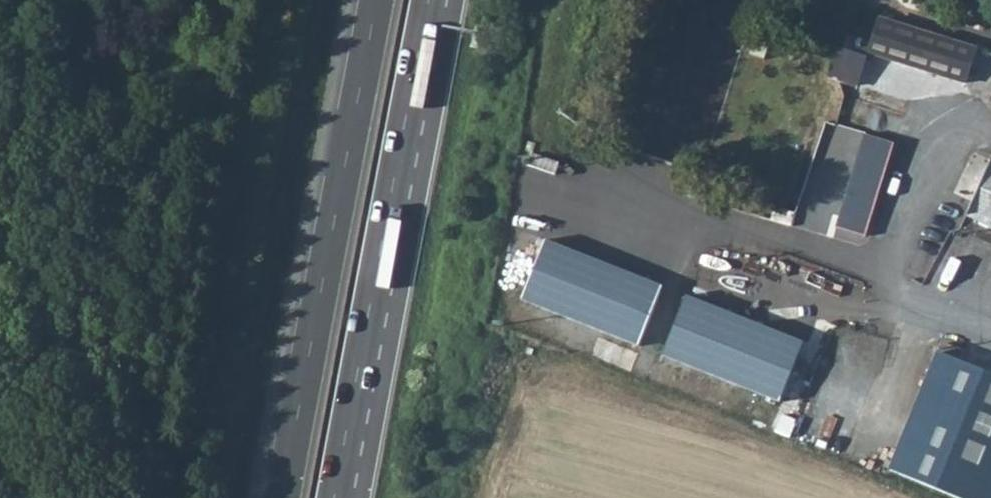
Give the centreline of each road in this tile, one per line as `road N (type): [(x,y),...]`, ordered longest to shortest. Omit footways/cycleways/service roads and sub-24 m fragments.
road 1 (trunk): [(337,497),(432,0)]
road 2 (trunk): [(378,0),(284,497)]

